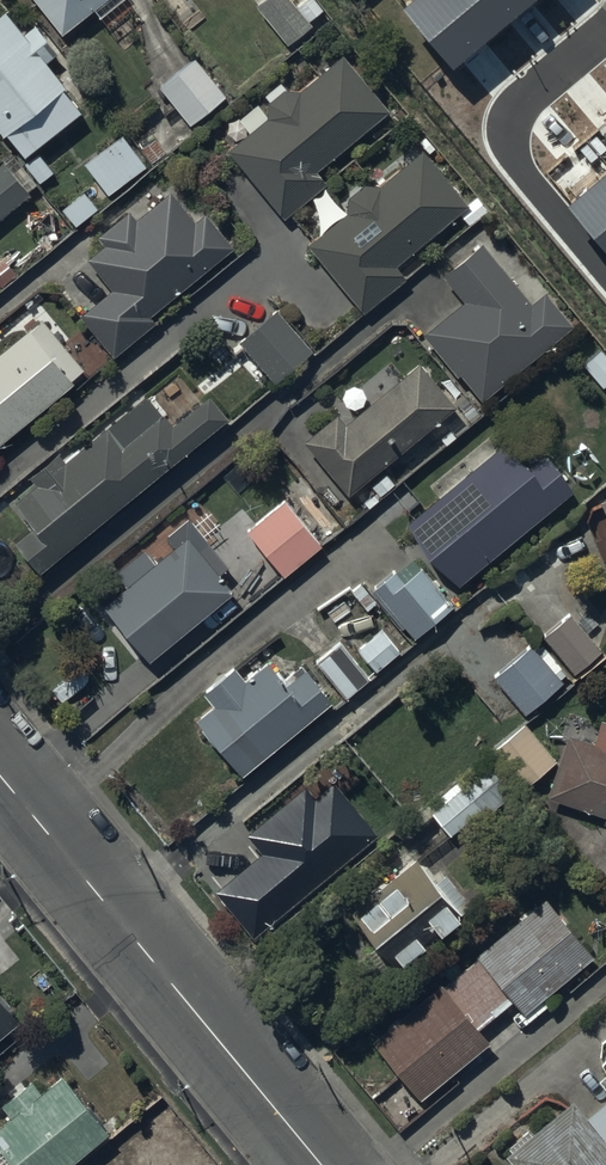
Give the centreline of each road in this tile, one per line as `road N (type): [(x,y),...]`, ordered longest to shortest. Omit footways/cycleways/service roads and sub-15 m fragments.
road 1 (tertiary): [(0,776),(322,1164)]
road 2 (residential): [(605,273),(520,169),(506,127),(531,91),(605,29)]

